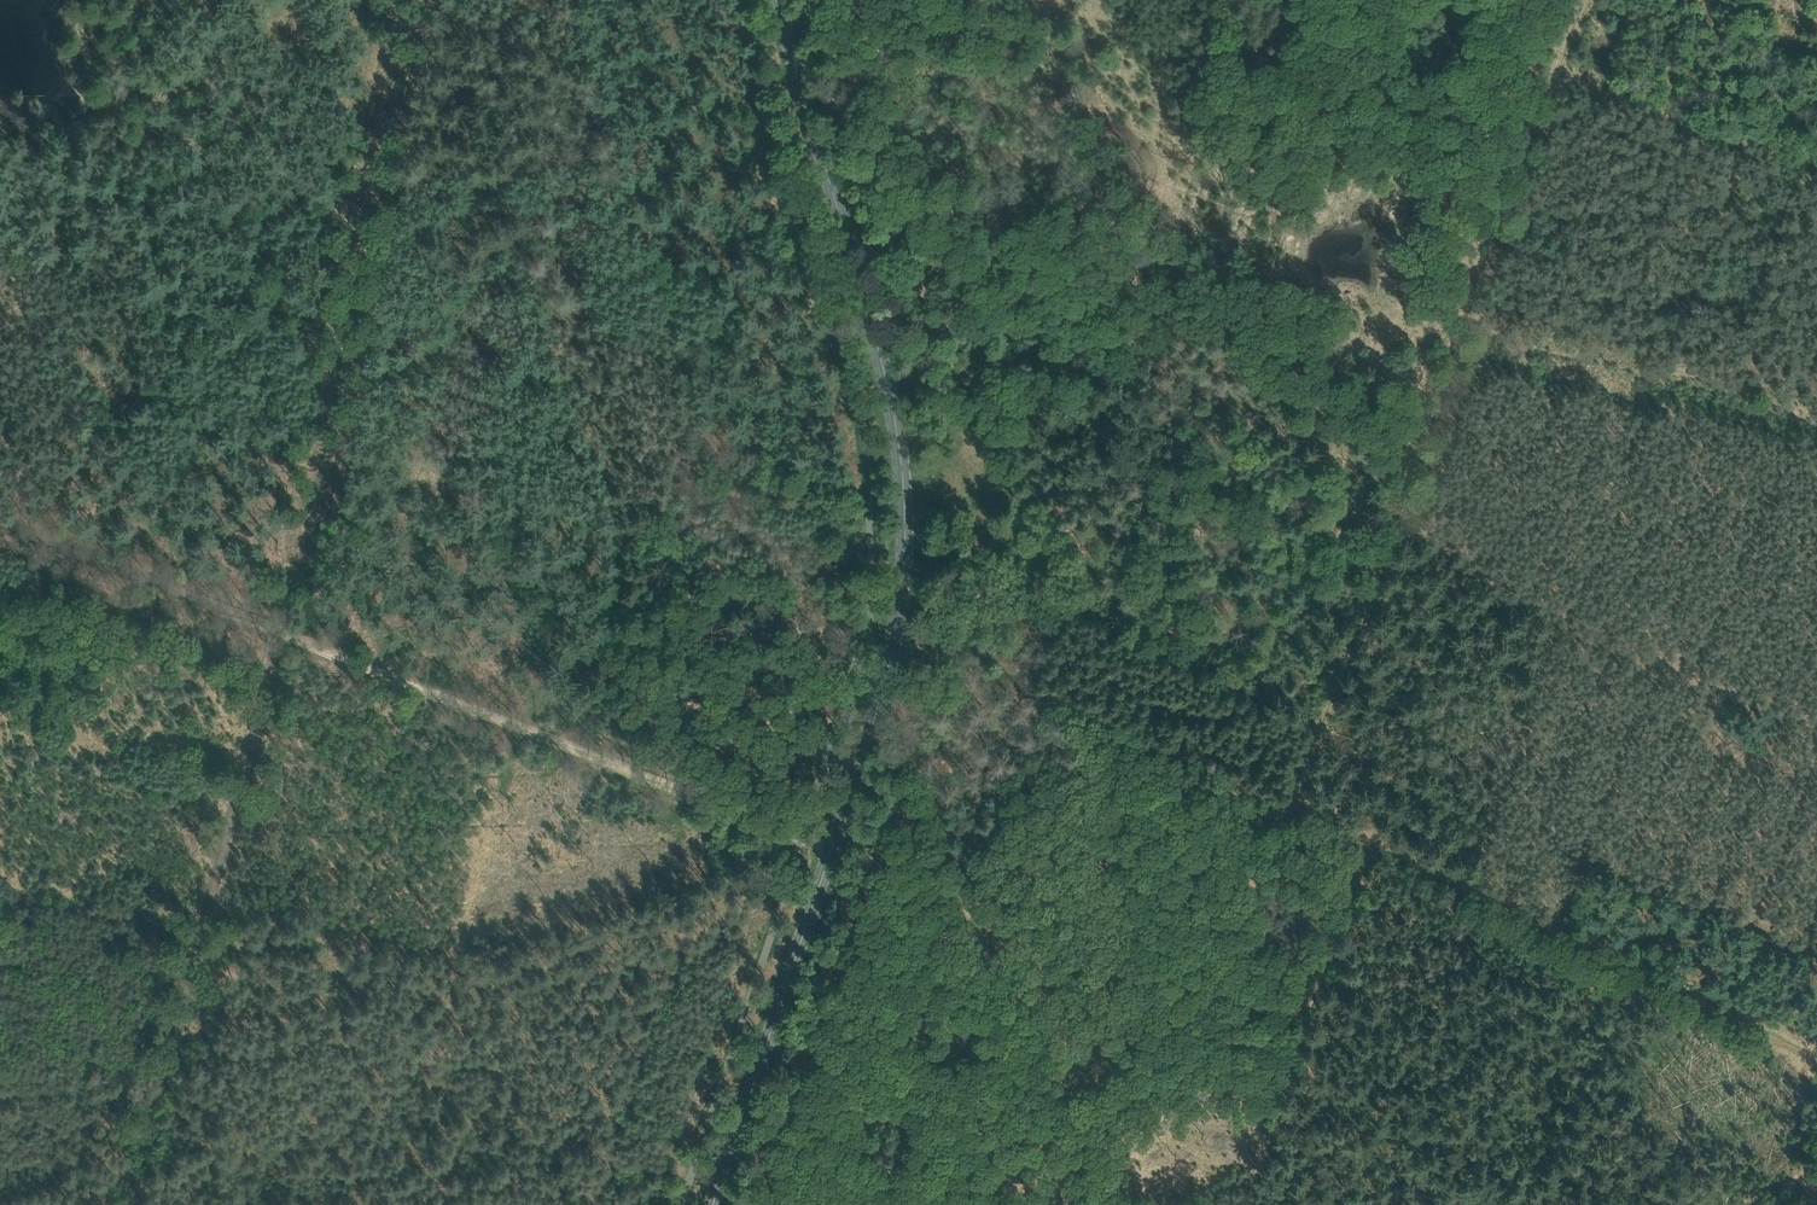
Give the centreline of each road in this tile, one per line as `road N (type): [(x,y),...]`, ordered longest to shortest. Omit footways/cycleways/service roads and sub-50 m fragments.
road 1 (secondary): [(713,1204),(872,730),(905,564),(893,403),(777,0)]
road 2 (track): [(800,841),(0,522)]

